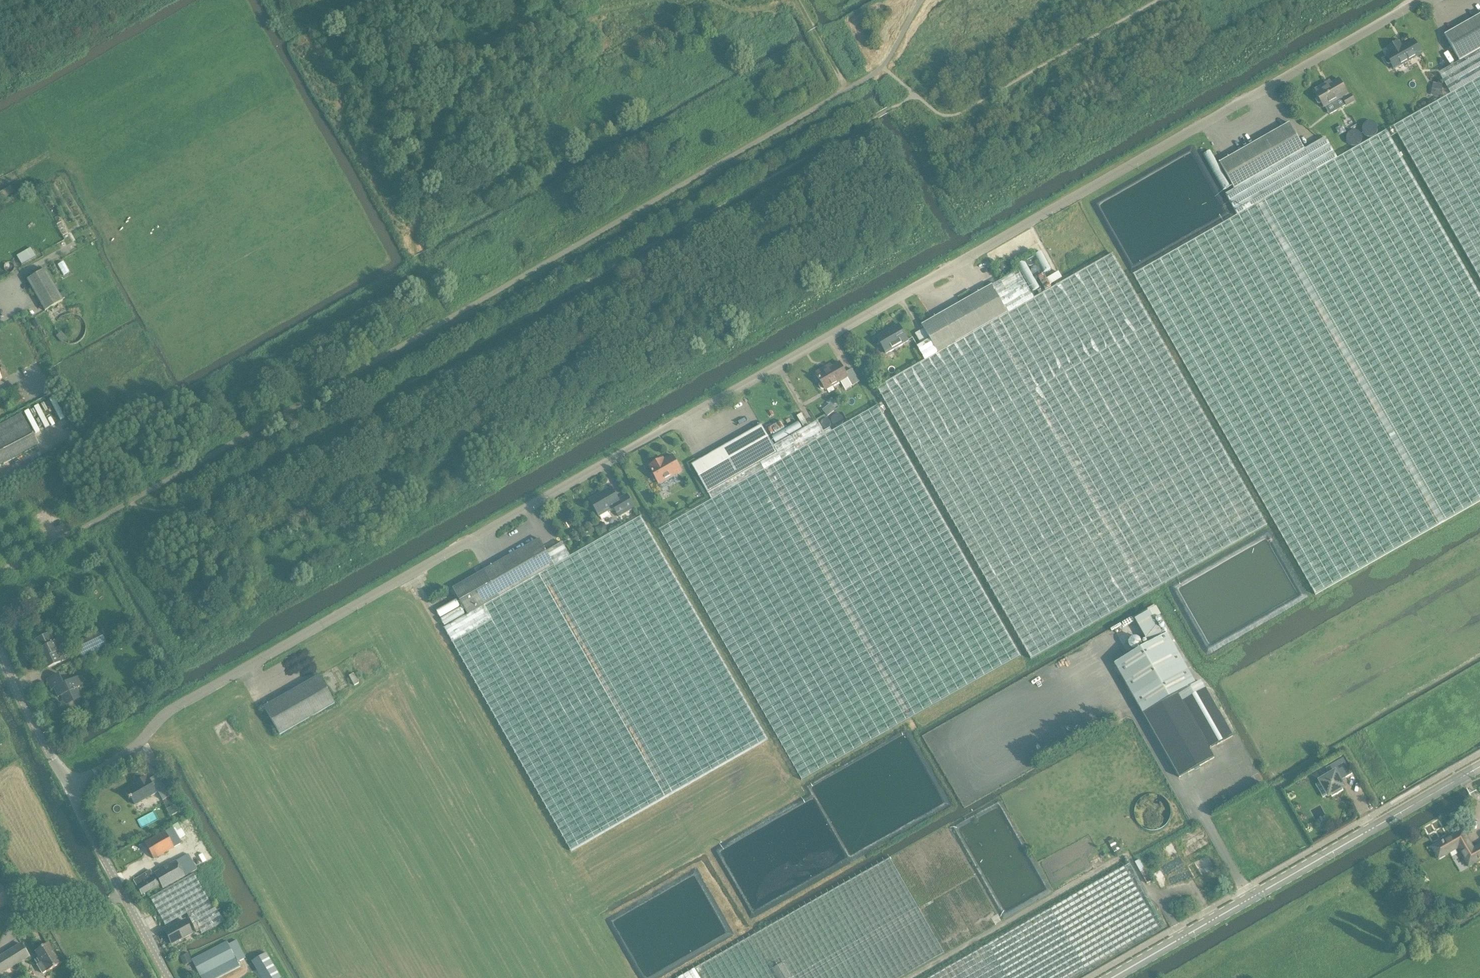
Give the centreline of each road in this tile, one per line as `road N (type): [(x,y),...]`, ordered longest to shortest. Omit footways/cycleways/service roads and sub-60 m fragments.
road 1 (unclassified): [(70,789),(135,748),(174,710),(1422,0)]
road 2 (tertiary): [(1114,977),(1479,770)]
road 3 (residential): [(169,977),(70,789)]
road 4 (residential): [(70,789),(0,648)]

